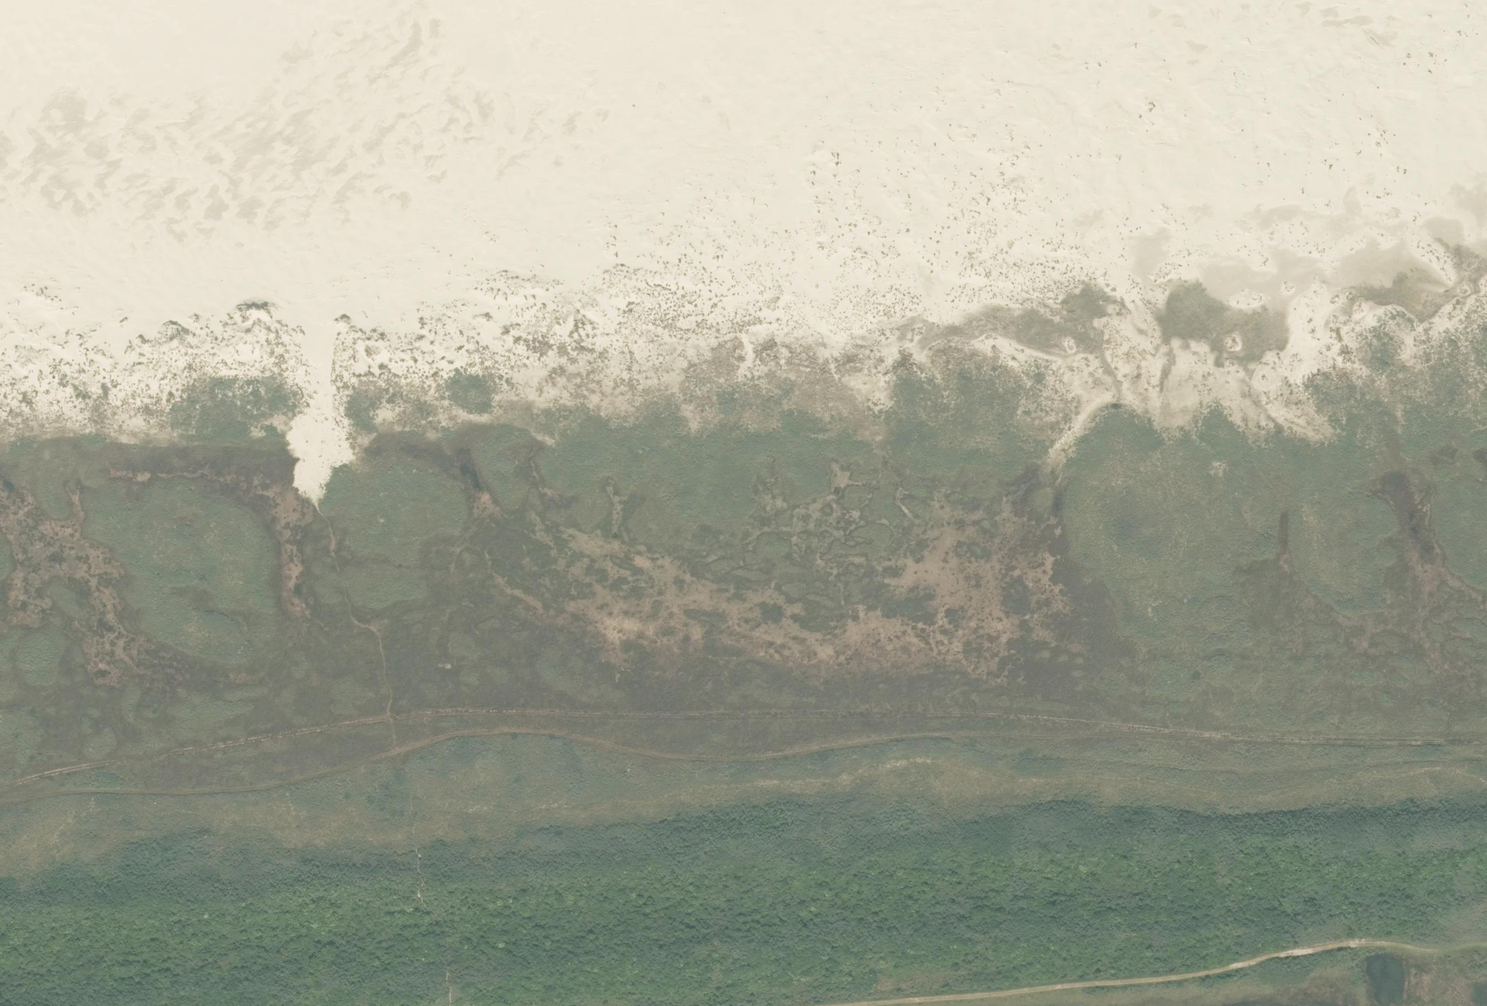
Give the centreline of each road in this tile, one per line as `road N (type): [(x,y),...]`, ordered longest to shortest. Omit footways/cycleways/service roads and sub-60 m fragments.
road 1 (track): [(1486,745),(937,738),(726,766),(561,734),(449,735),(261,792),(0,800)]
road 2 (track): [(816,1005),(1219,968),(1353,939),(1486,948)]

